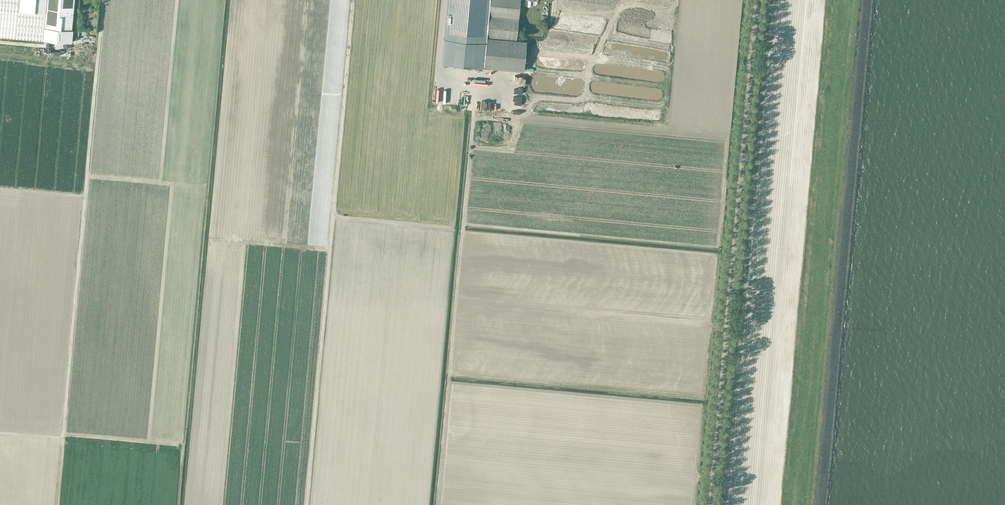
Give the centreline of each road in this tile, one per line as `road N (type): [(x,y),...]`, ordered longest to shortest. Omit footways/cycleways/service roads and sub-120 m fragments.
road 1 (track): [(306,504),(352,0)]
road 2 (track): [(57,504),(103,0)]
road 3 (tertiary): [(712,504),(757,0)]

